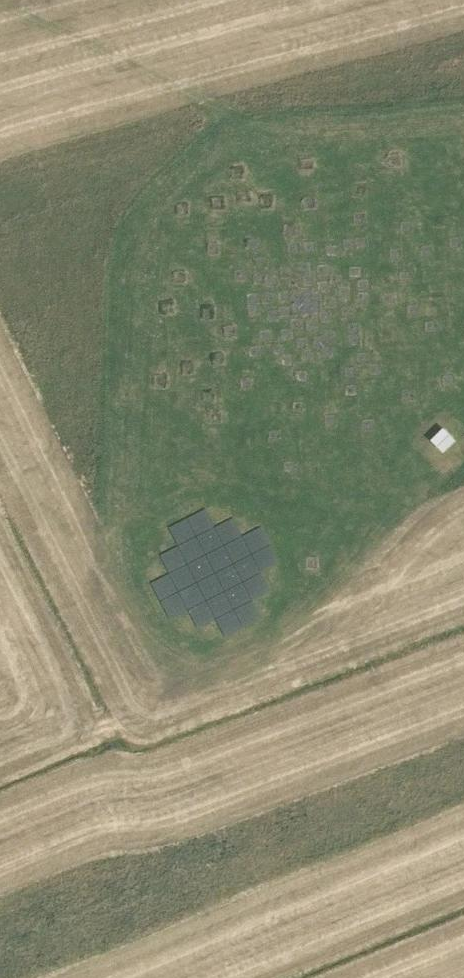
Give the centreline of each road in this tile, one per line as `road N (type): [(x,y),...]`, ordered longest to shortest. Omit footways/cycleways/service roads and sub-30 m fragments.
road 1 (track): [(206,661),(175,650),(141,621),(128,591),(151,222),(180,182),(233,154),(463,128)]
road 2 (track): [(463,441),(302,622),(234,663)]
road 3 (track): [(162,204),(0,67)]

